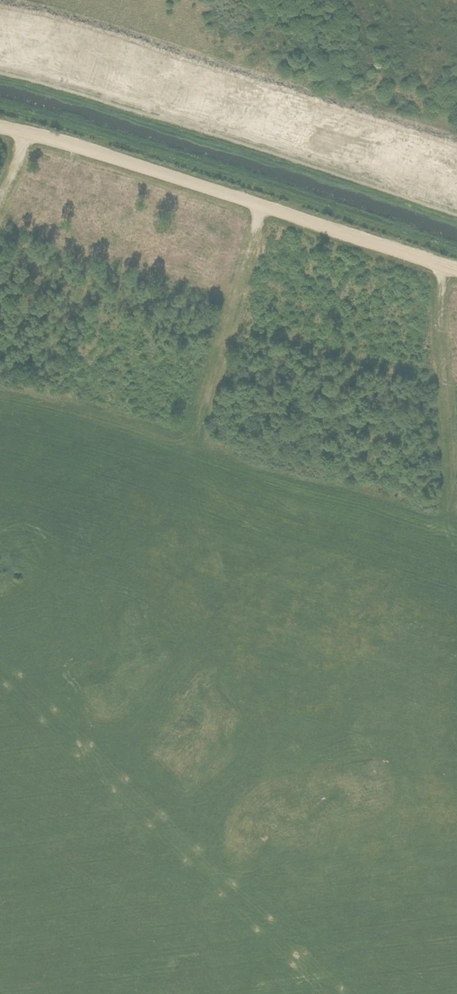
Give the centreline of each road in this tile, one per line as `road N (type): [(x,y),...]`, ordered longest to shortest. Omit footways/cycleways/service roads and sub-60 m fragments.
road 1 (track): [(456,269),(0,128)]

